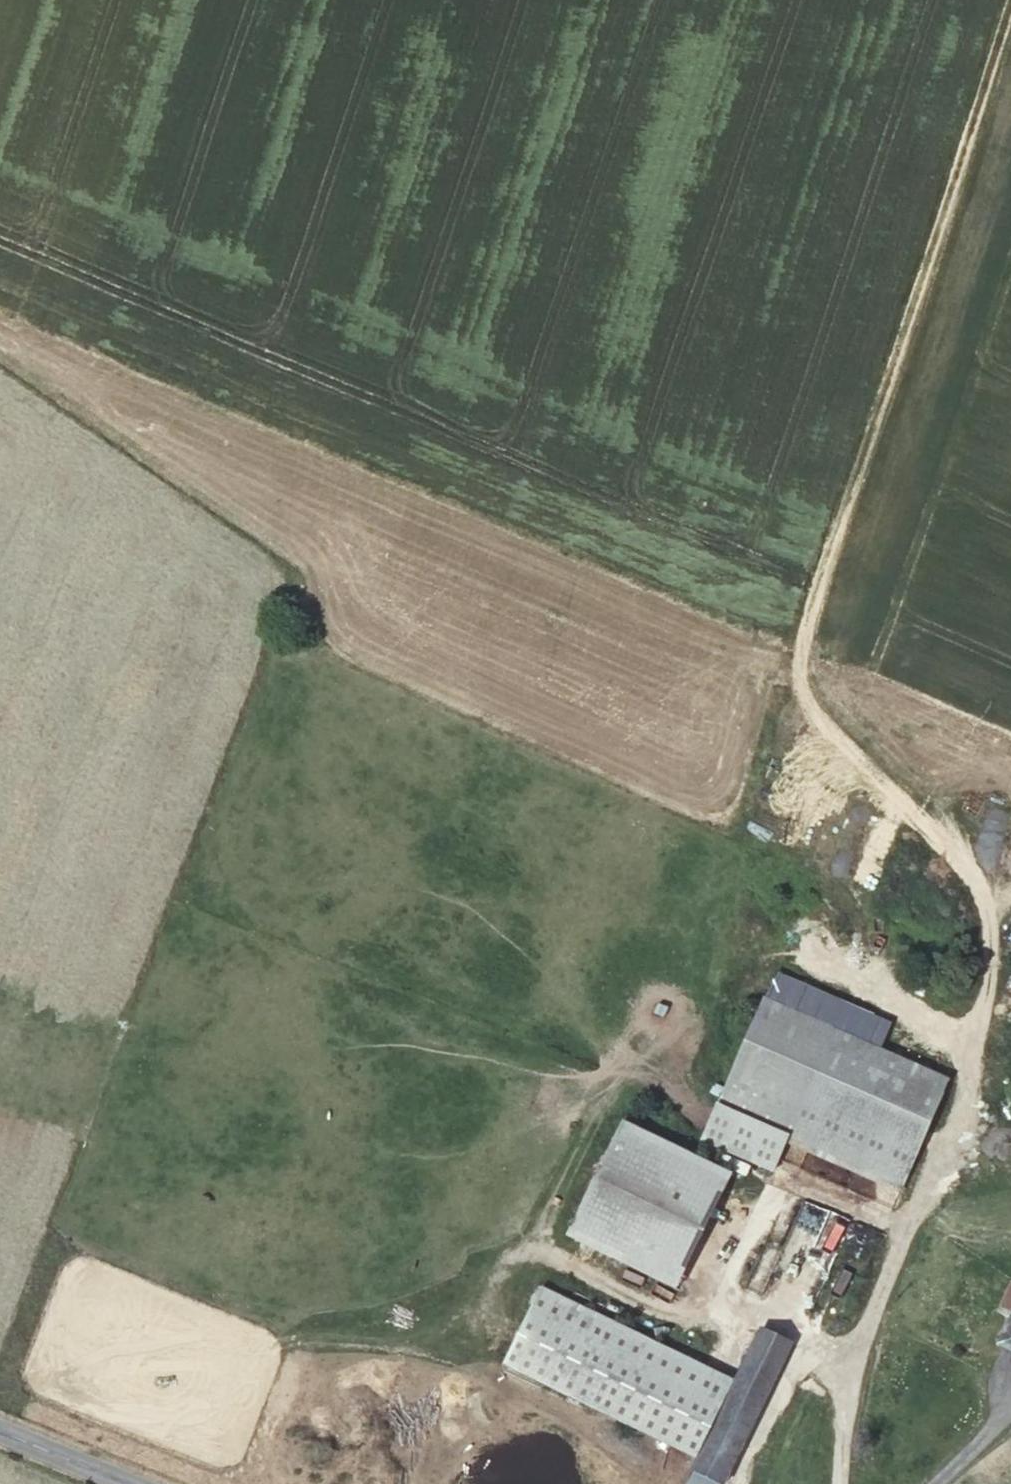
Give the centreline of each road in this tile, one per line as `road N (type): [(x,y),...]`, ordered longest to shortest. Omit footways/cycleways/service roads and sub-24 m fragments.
road 1 (track): [(840,1483),(874,1319),(938,1179),(990,950),(980,887),(818,722),(800,649),(1007,0)]
road 2 (tertiary): [(0,1433),(124,1483)]

